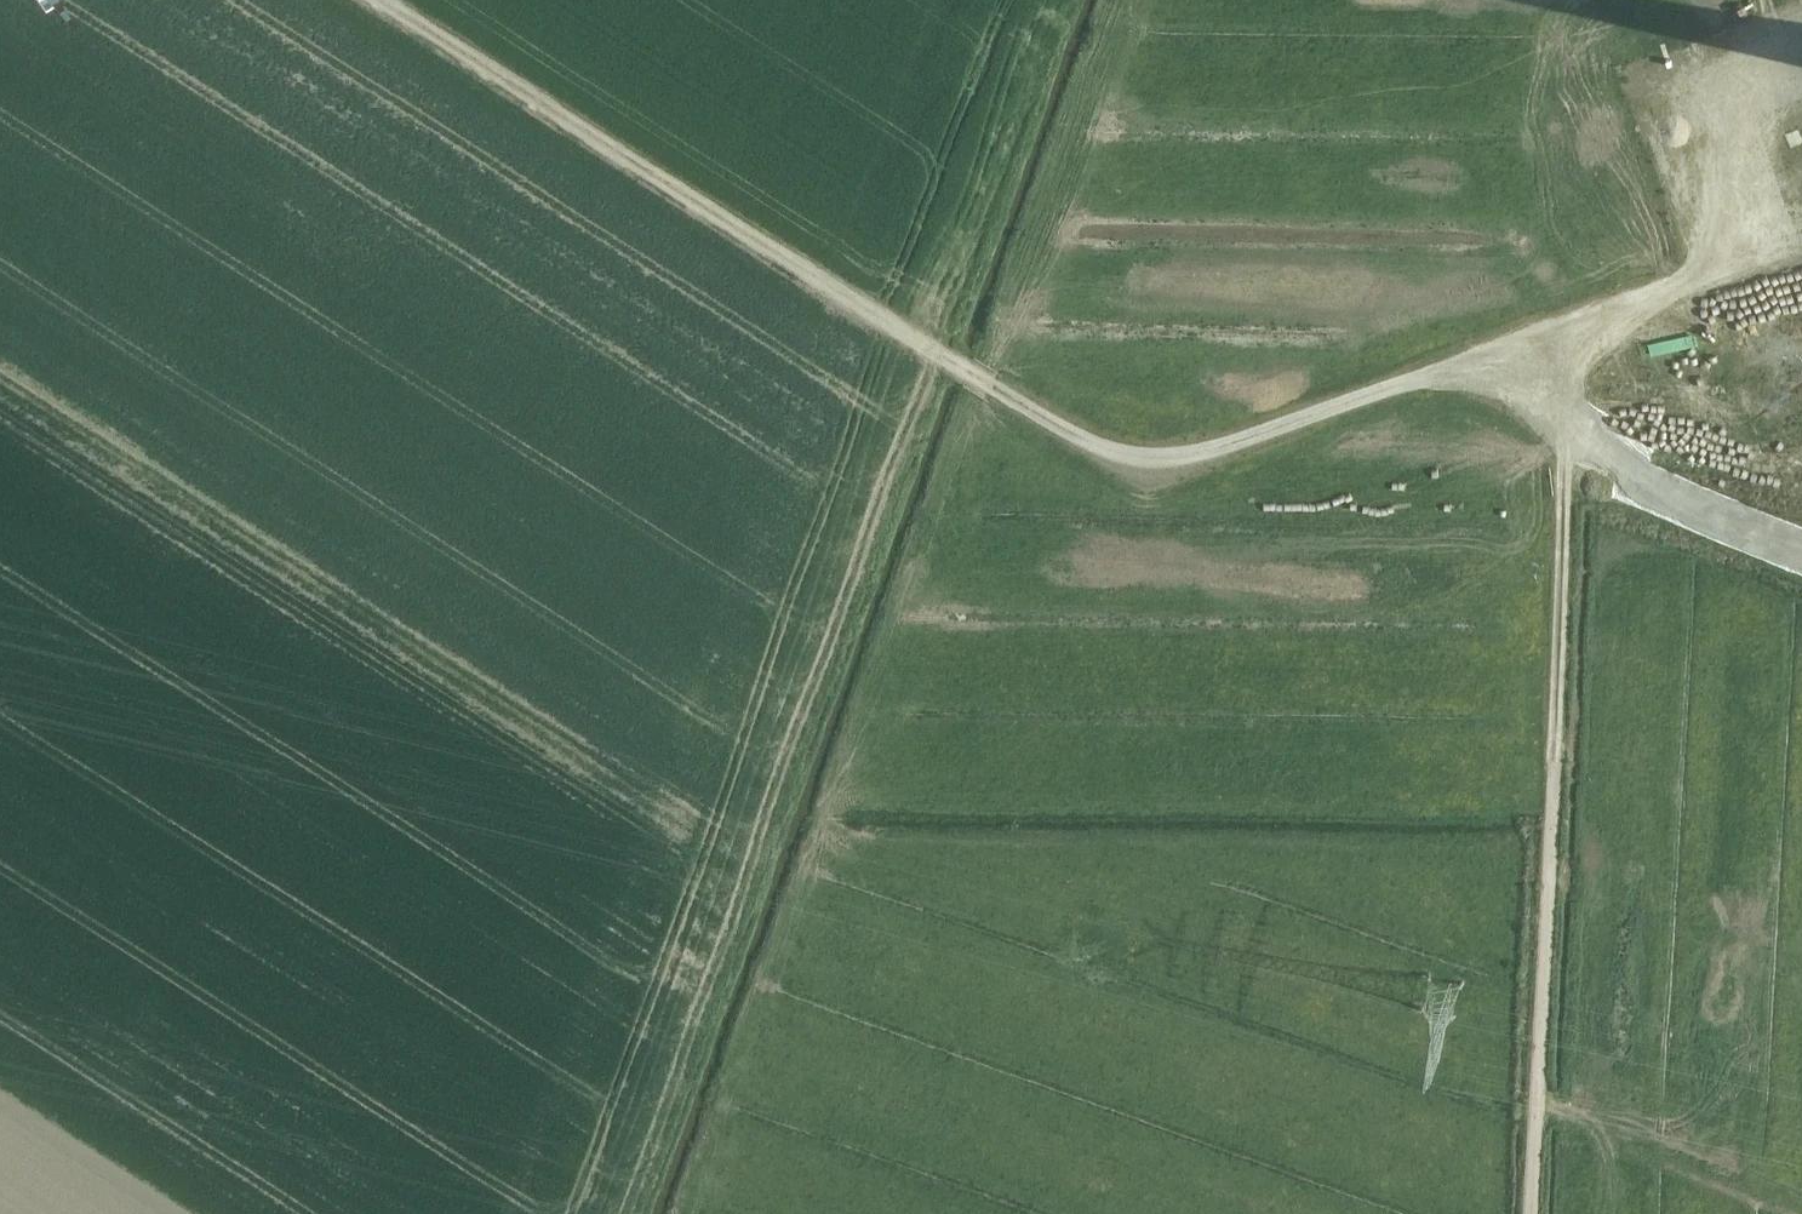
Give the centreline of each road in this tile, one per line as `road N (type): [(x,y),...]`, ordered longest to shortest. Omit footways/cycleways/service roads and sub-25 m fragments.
road 1 (track): [(364,0),(1139,474),(1222,463),(1555,354),(1801,216)]
road 2 (track): [(1541,1213),(1581,431),(1555,354)]

